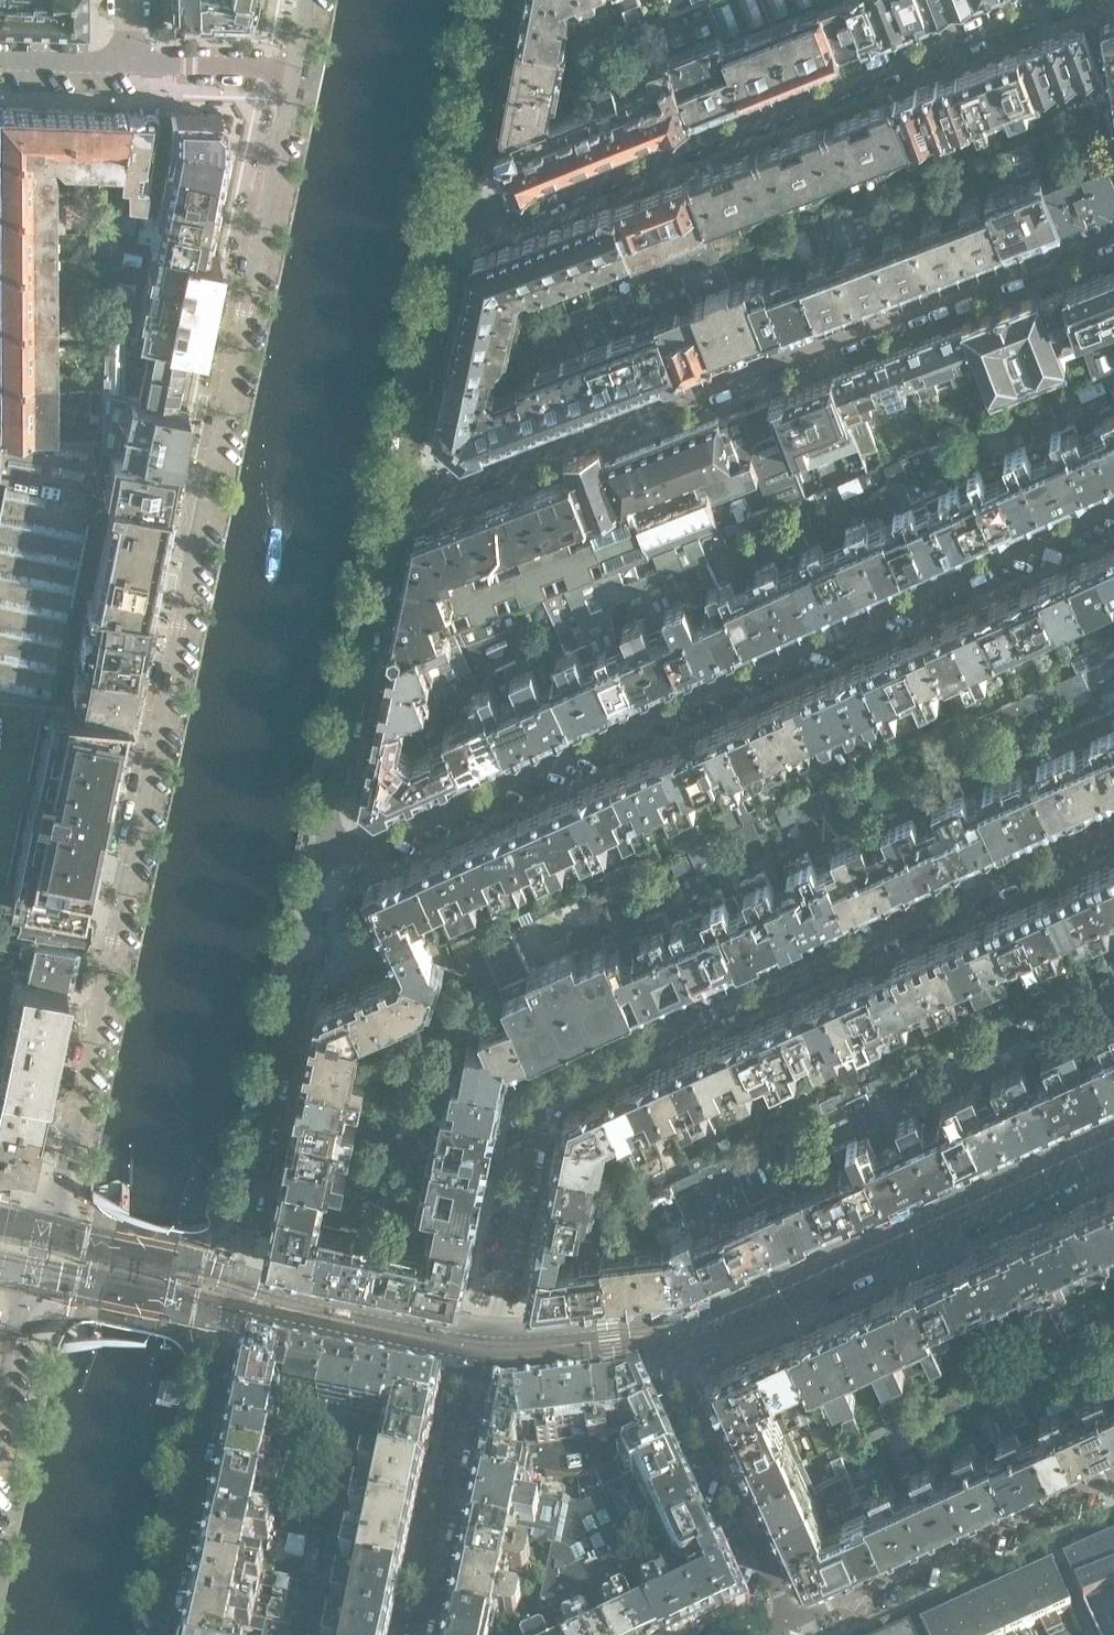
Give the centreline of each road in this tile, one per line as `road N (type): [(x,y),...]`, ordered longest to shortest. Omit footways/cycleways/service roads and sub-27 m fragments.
road 1 (residential): [(293,71),(45,1230)]
road 2 (residential): [(1113,831),(555,1087),(536,1103),(481,1347)]
road 3 (residential): [(325,843),(387,839),(1113,508)]
road 4 (residential): [(1113,229),(436,491),(398,489)]
road 5 (residential): [(456,214),(505,214),(1063,0)]
road 6 (tertiary): [(667,1332),(721,1318),(1113,1137)]
road 7 (residential): [(242,1254),(325,843)]
road 8 (residential): [(325,843),(398,489)]
road 9 (residential): [(1113,1473),(792,1624)]
road 10 (residential): [(162,1634),(232,1294)]
road 11 (residential): [(667,1332),(792,1624)]
road 12 (residential): [(422,1634),(481,1347)]
road 13 (residential): [(398,489),(456,214)]
road 14 (tertiary): [(232,1294),(481,1347)]
road 15 (residential): [(456,214),(497,0)]
road 16 (tertiary): [(33,1272),(195,1305),(232,1294)]
road 17 (tertiary): [(232,1294),(203,1265),(45,1230)]
road 18 (tertiary): [(481,1347),(667,1332)]
road 19 (residential): [(130,62),(293,71)]
road 20 (residential): [(33,1272),(0,1399)]
road 21 (residential): [(0,60),(130,62)]

